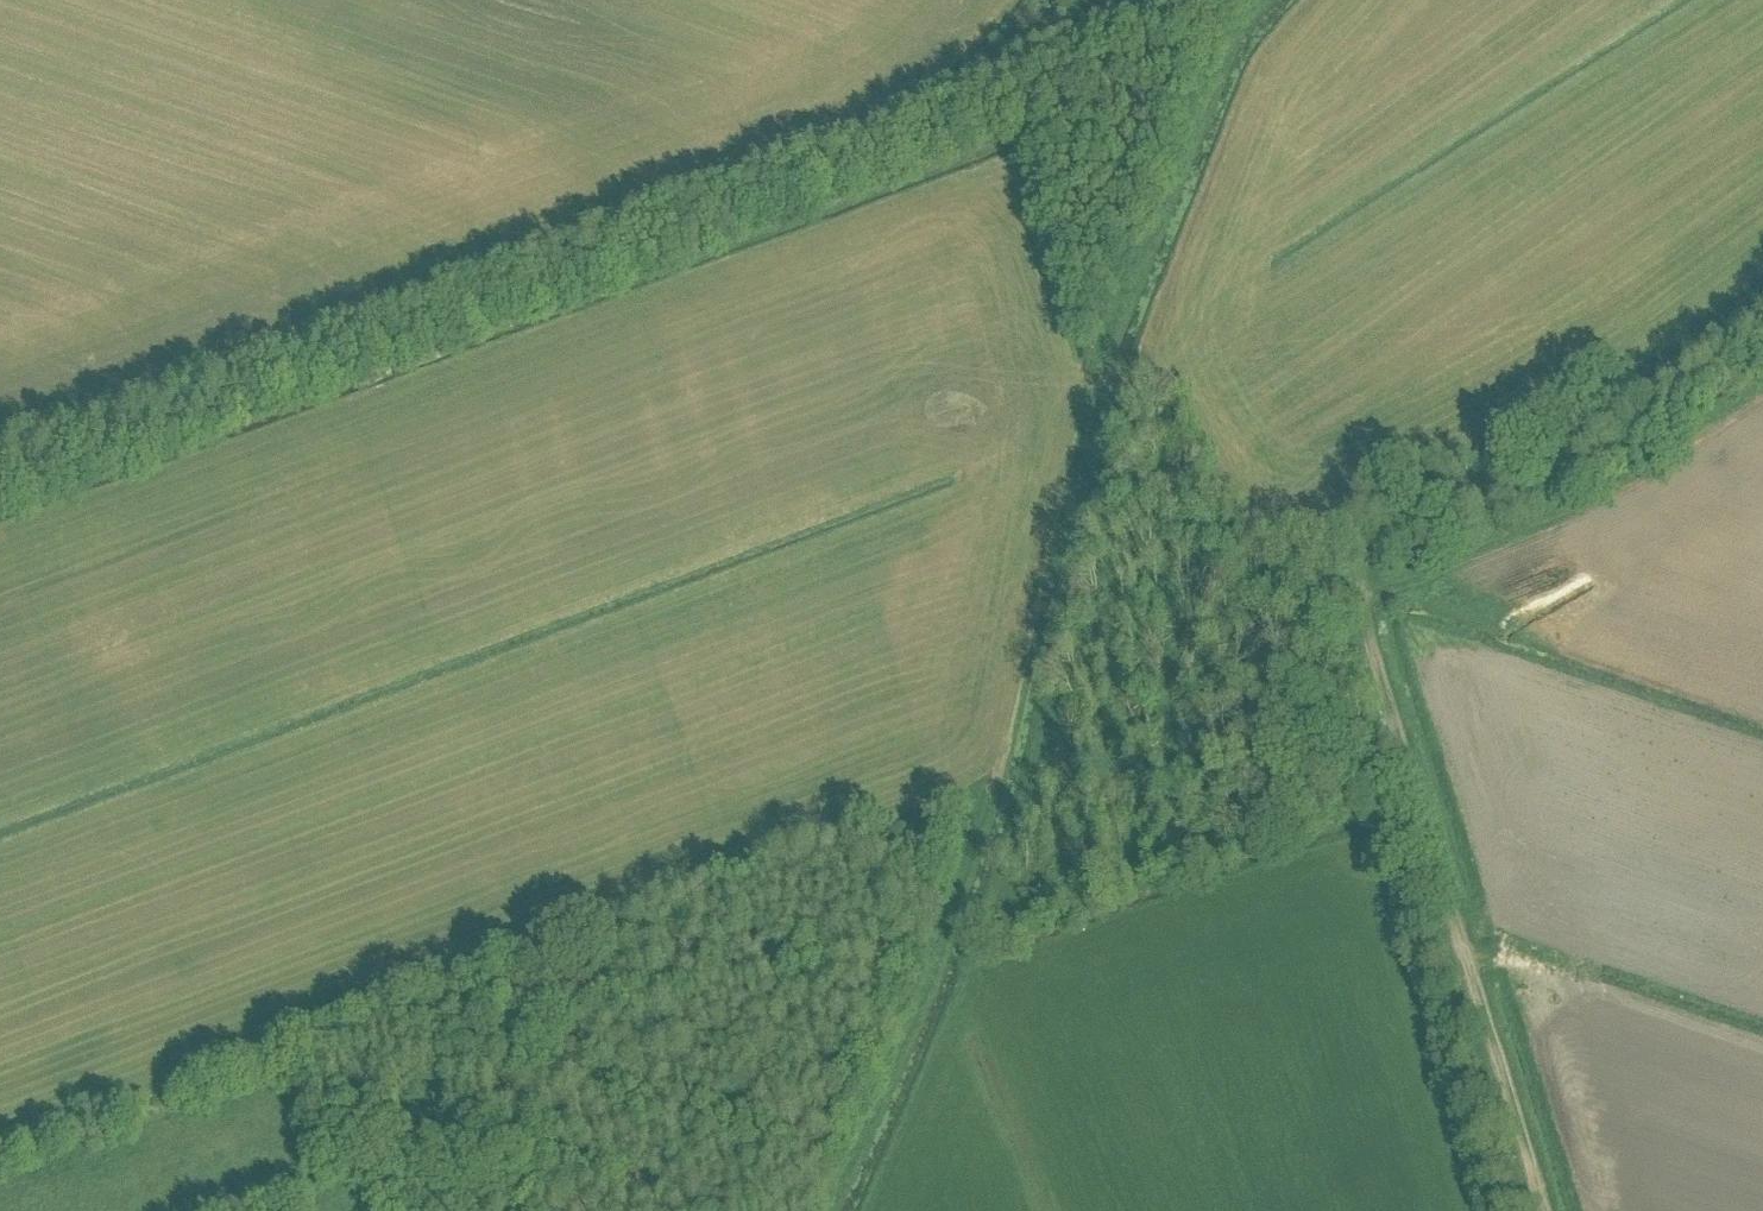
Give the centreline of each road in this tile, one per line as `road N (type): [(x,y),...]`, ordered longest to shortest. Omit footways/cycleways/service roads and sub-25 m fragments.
road 1 (track): [(1545,1210),(1362,615),(1360,573),(1391,546),(1621,408),(1762,307)]

